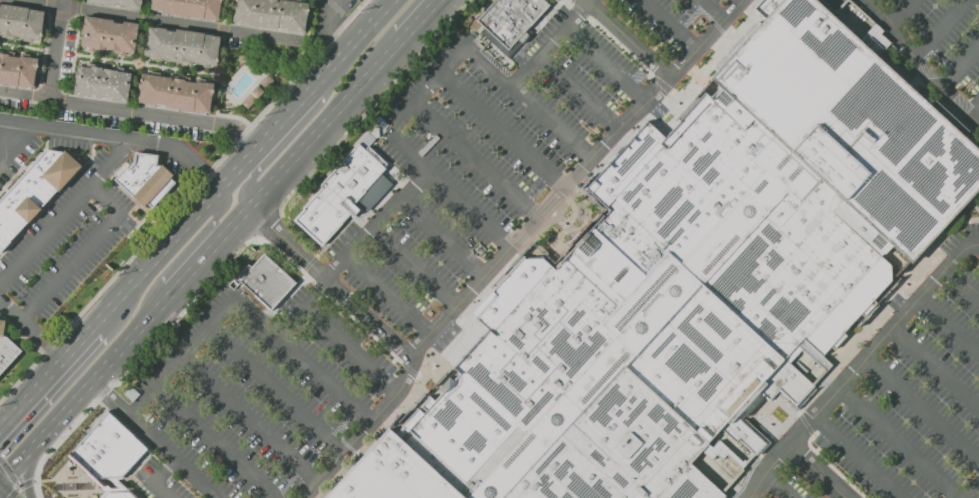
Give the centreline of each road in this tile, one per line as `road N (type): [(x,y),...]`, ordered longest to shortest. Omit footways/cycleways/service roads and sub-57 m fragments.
road 1 (primary): [(0,483),(403,38)]
road 2 (primary): [(394,0),(94,326)]
road 3 (residential): [(22,0),(300,40)]
road 4 (residential): [(0,90),(236,126),(260,147)]
road 5 (primary): [(321,79),(321,104),(246,186),(250,206)]
road 6 (primary): [(154,313),(161,283),(214,223),(222,188)]
road 7 (primary): [(94,326),(0,430)]

